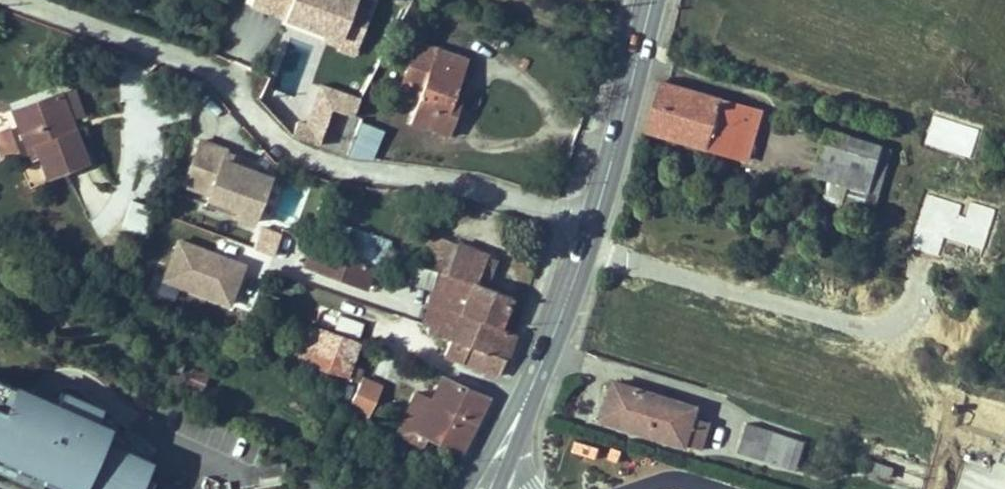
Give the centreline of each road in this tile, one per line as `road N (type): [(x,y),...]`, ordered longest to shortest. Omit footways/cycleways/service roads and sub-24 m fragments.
road 1 (residential): [(16,0),(204,69),(291,153),(371,177),(470,187),(591,229)]
road 2 (primary): [(591,229),(652,0)]
road 3 (primary): [(533,385),(591,229)]
road 4 (primary): [(533,385),(469,488)]

